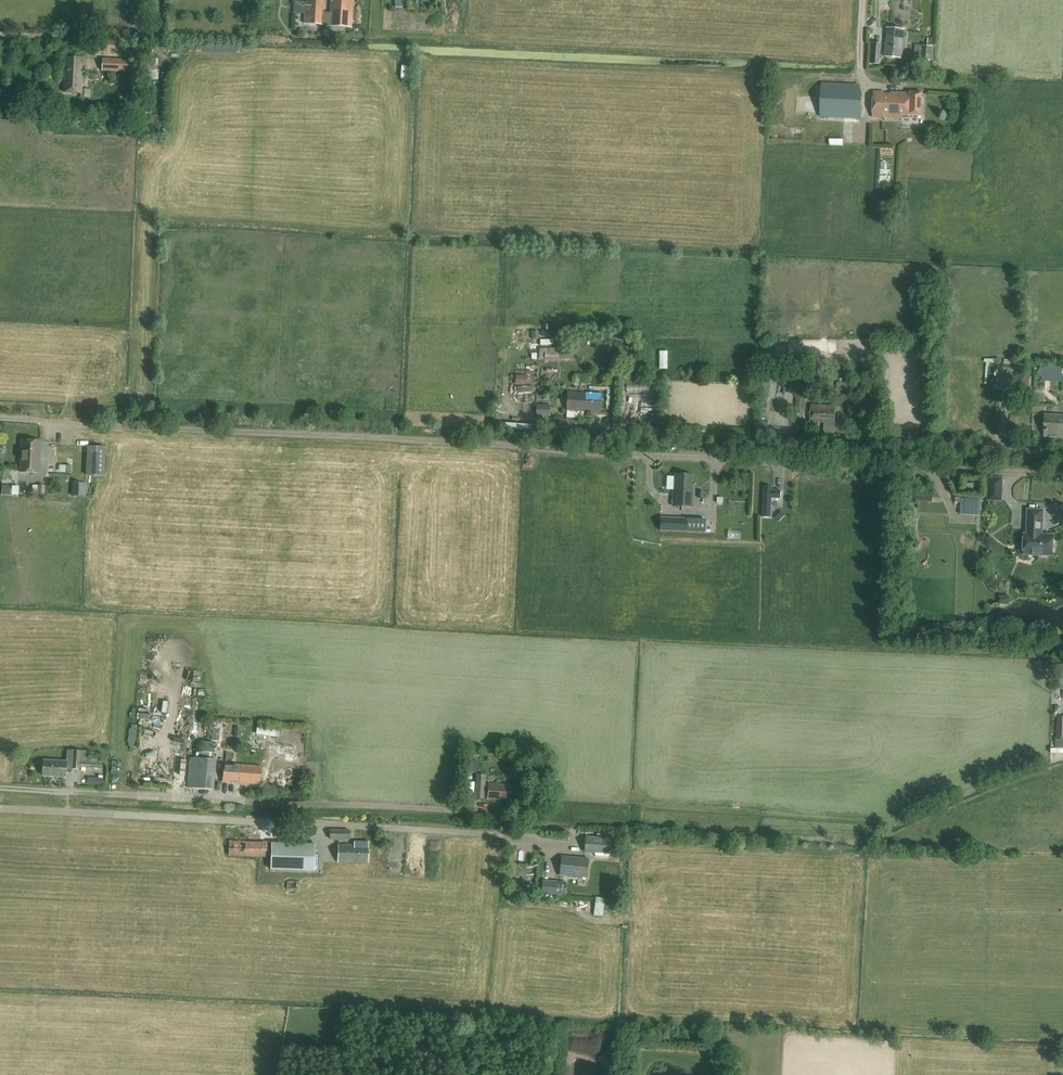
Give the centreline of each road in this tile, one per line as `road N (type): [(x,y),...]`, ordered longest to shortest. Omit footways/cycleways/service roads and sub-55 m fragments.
road 1 (track): [(1062,476),(0,417)]
road 2 (track): [(559,837),(0,811)]
road 3 (track): [(1062,453),(573,426)]
road 4 (track): [(0,787),(458,810)]

